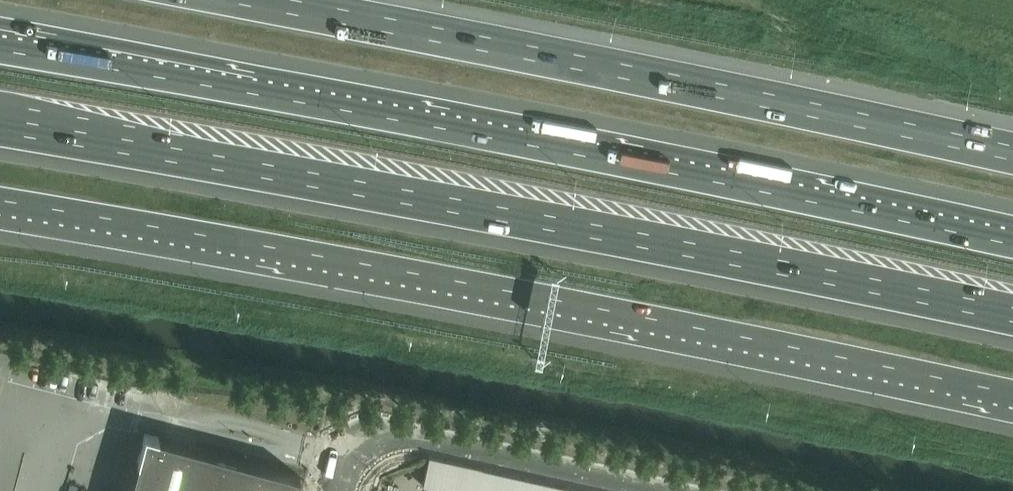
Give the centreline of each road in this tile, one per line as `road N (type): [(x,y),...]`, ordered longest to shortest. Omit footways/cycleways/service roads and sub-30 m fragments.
road 1 (motorway): [(1012,240),(550,140),(0,46)]
road 2 (motorway): [(0,208),(407,278),(1012,401)]
road 3 (motorway): [(0,120),(372,181),(1012,309)]
road 4 (motorway): [(1012,148),(303,0)]
road 5 (unclassified): [(353,490),(362,461),(408,444),(629,490)]

